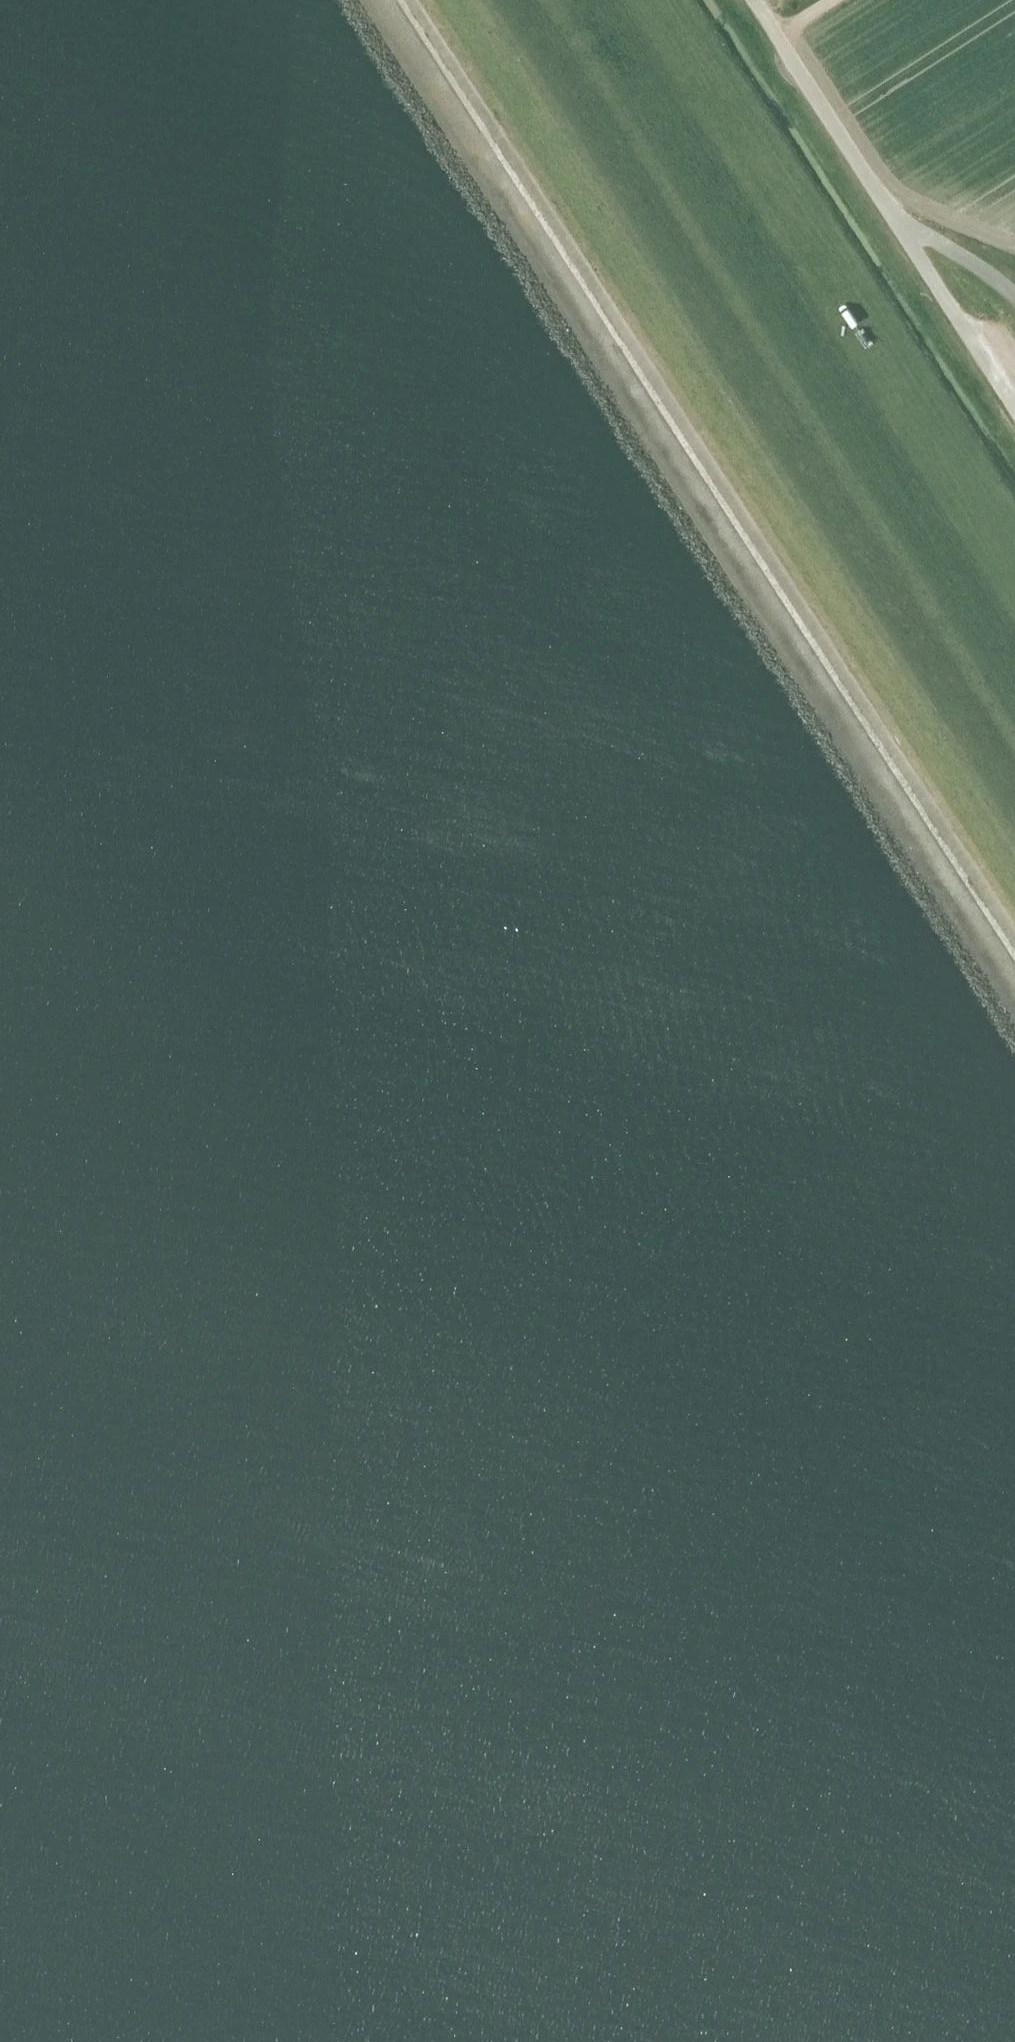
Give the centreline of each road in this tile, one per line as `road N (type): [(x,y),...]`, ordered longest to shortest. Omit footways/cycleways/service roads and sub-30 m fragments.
road 1 (unclassified): [(412,0),(1014,938)]

